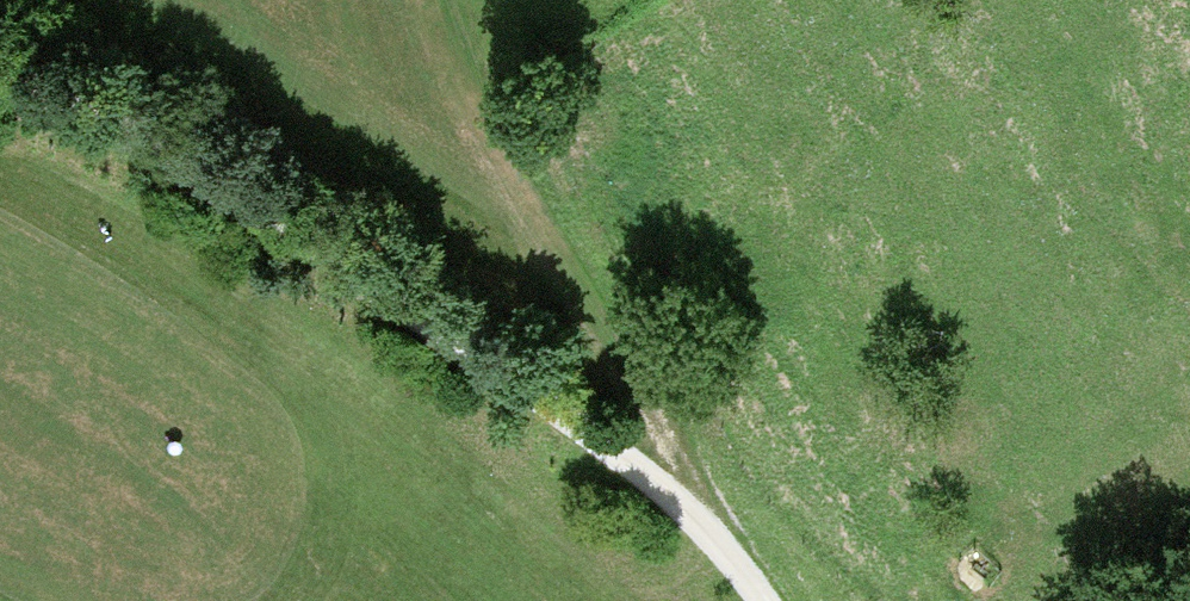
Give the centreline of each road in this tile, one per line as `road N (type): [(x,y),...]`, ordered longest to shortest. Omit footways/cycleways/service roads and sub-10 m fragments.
road 1 (track): [(763,600),(682,505),(605,447),(147,145),(0,76)]
road 2 (track): [(705,528),(525,141),(470,0)]

